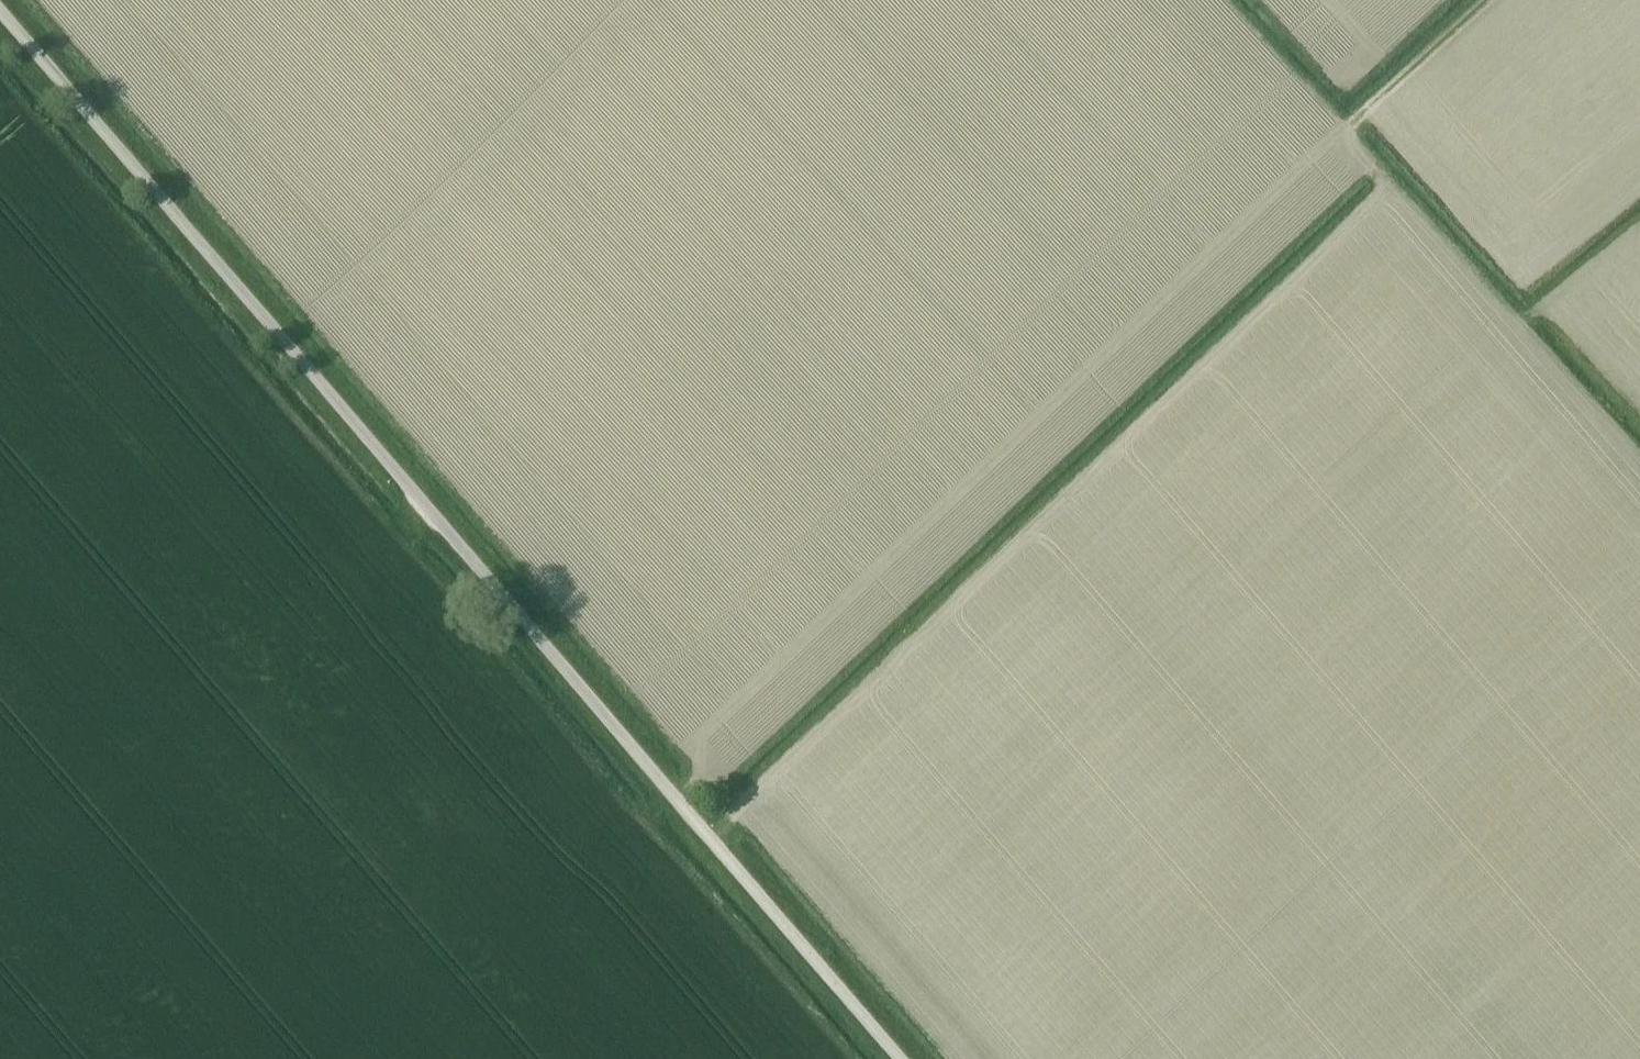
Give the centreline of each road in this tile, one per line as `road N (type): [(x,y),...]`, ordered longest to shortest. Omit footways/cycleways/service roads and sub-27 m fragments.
road 1 (unclassified): [(892,1058),(0,15)]

